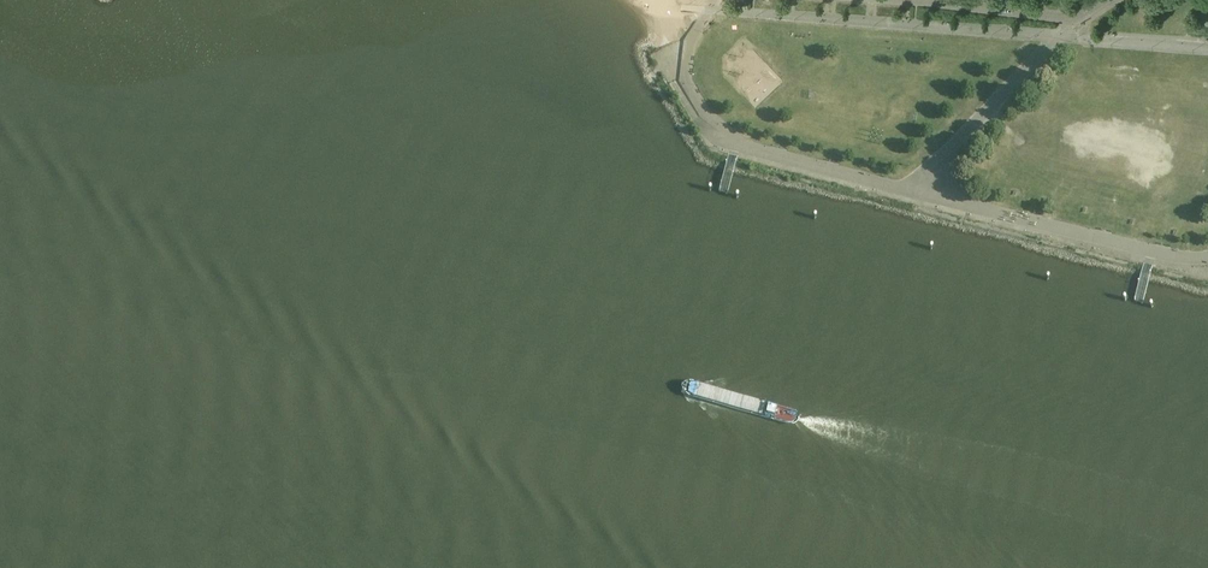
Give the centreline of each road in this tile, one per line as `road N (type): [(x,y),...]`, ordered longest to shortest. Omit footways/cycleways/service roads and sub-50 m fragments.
road 1 (unclassified): [(1104,0),(1072,19),(910,0)]

